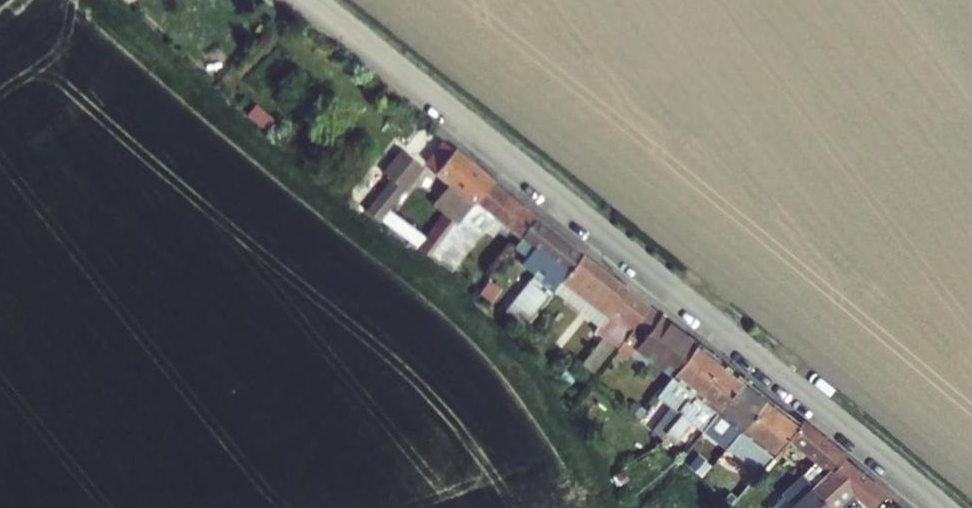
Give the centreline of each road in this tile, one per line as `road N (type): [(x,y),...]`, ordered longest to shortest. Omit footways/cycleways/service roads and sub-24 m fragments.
road 1 (residential): [(938,507),(309,0)]

